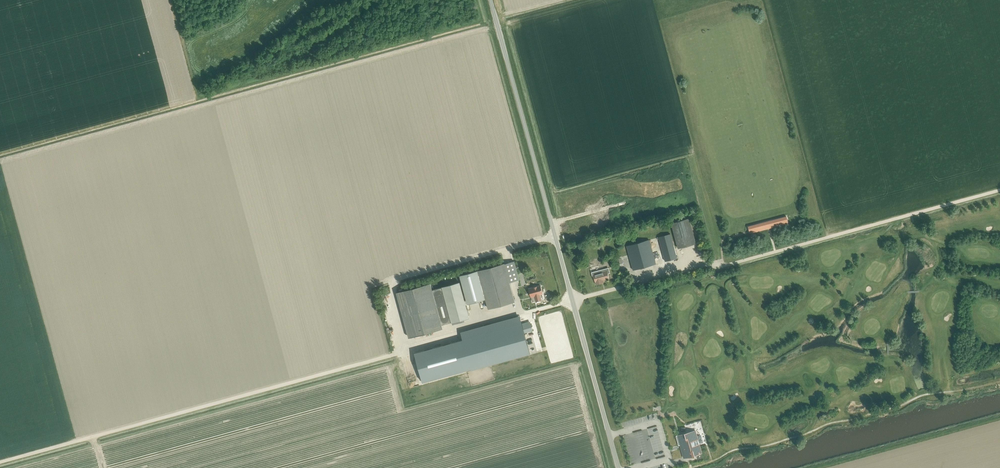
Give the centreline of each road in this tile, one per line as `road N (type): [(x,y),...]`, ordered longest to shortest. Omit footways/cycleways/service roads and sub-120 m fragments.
road 1 (unclassified): [(617,467),(489,0)]

